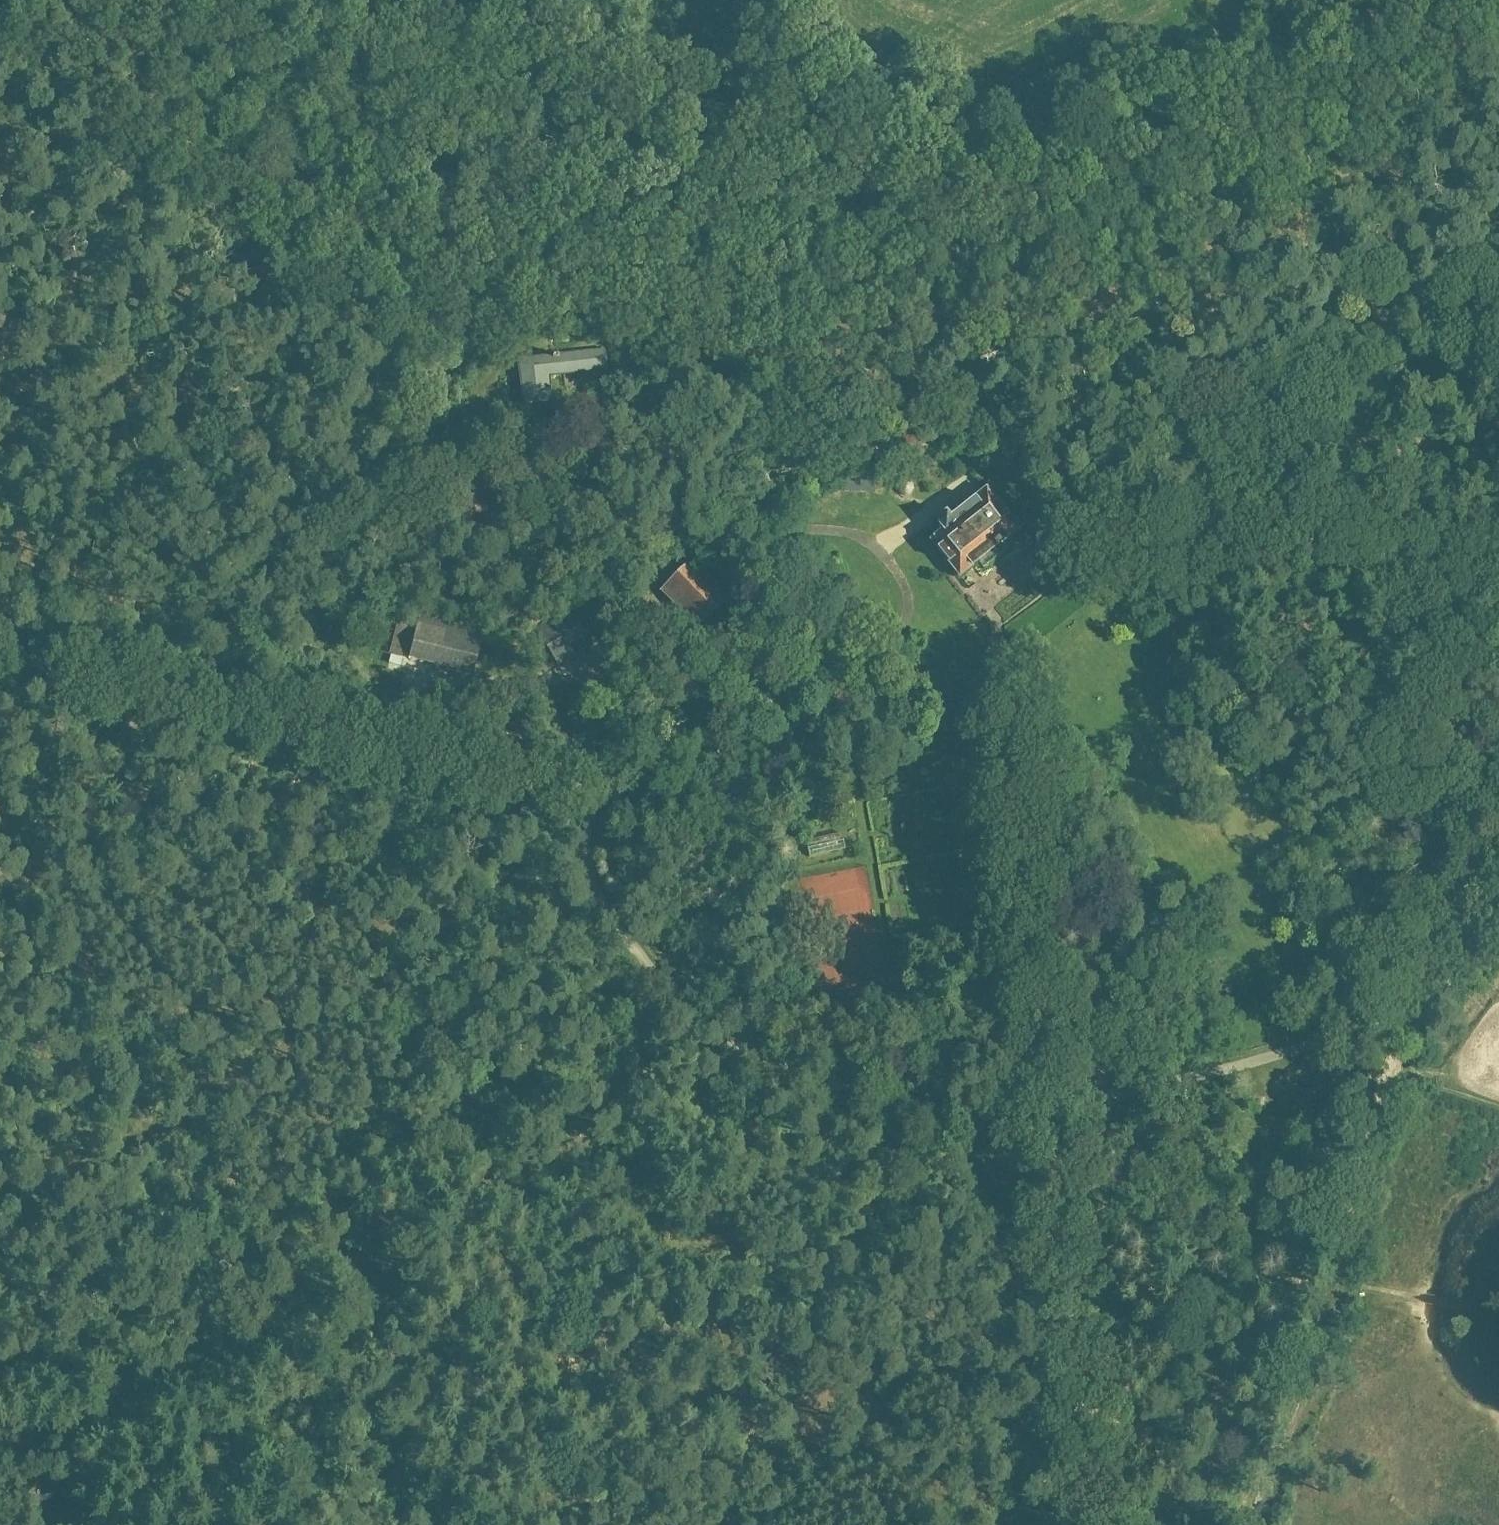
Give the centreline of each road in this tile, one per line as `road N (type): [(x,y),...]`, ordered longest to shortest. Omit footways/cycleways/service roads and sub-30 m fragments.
road 1 (unclassified): [(588,796),(592,881),(607,915),(644,958),(780,1037),(867,1070),(966,1090),(1084,1092),(1345,1034),(1403,1011),(1447,981),(1498,928)]
road 2 (track): [(0,637),(590,772)]
road 3 (track): [(1092,1524),(1043,1106)]
road 4 (unclassified): [(588,796),(607,797),(913,625)]
road 5 (unclassified): [(588,796),(604,690),(646,551)]

